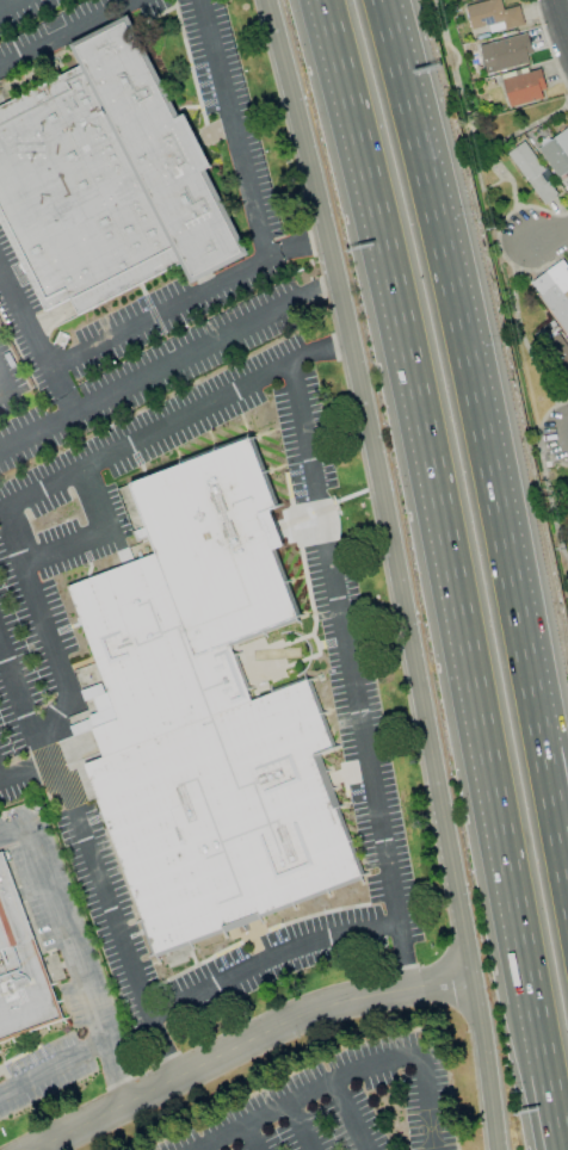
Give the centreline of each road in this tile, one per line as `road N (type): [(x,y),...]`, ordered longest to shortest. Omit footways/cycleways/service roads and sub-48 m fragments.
road 1 (tertiary): [(494,1149),(442,808),(383,508),(267,0)]
road 2 (motorway): [(400,290),(545,1068)]
road 3 (motorway): [(537,731),(380,0)]
road 4 (tertiary): [(33,1149),(303,1016),(470,978)]
road 5 (motorway): [(329,0),(400,290)]
road 6 (motorway): [(567,895),(537,731)]

